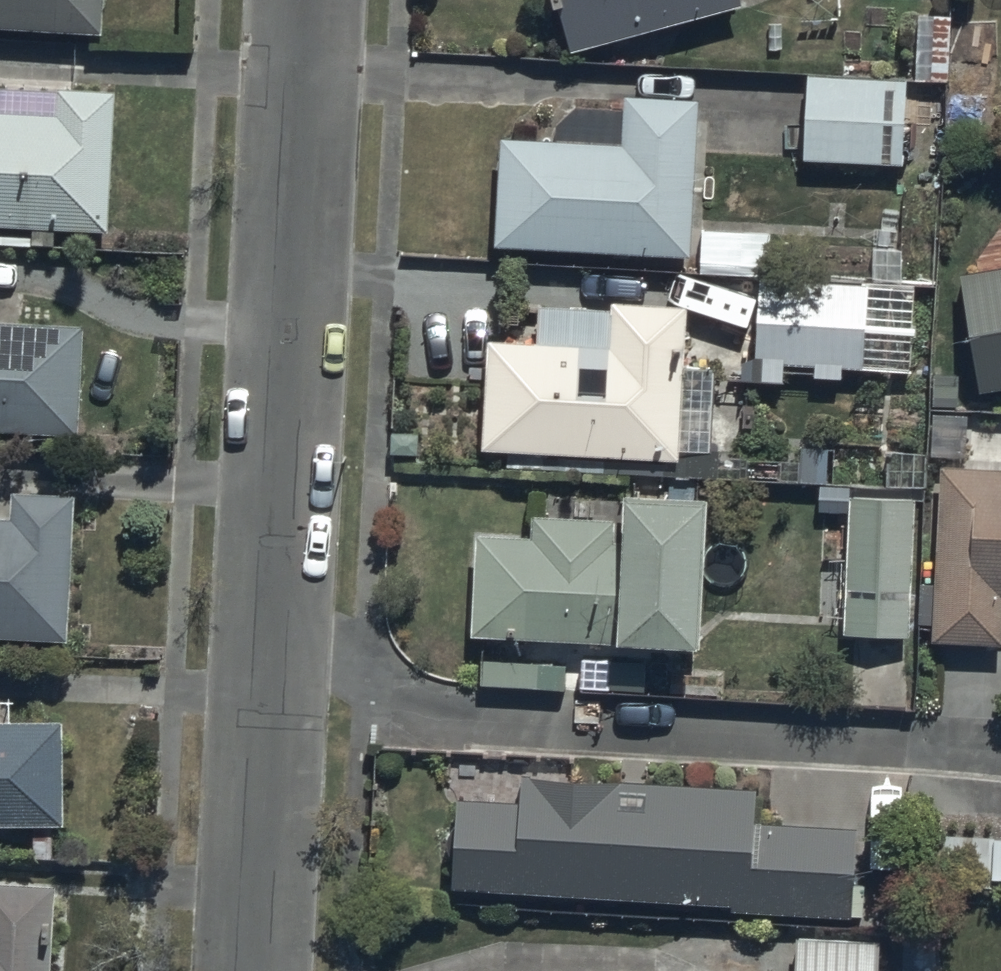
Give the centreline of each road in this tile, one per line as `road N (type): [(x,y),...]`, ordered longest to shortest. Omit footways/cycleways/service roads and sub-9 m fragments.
road 1 (residential): [(305,0),(251,970)]

